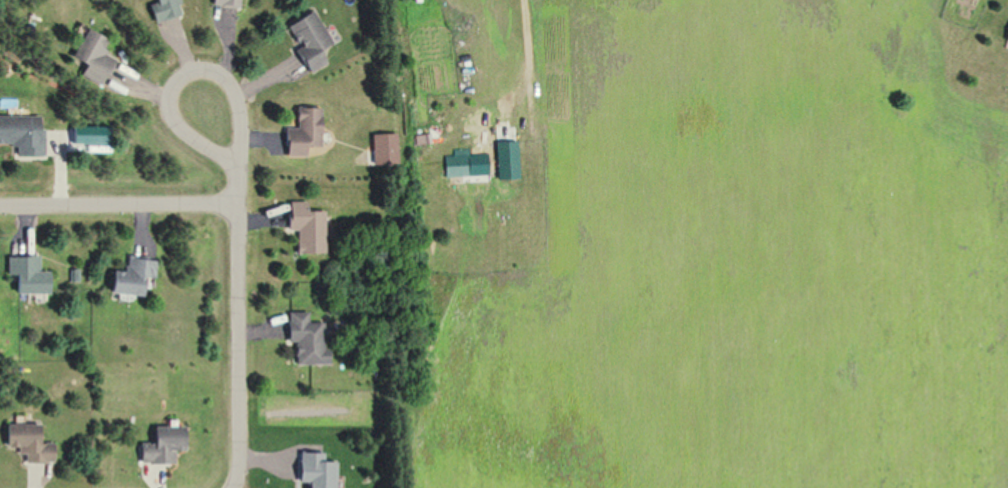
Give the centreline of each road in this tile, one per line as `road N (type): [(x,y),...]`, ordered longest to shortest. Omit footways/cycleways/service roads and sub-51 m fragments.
road 1 (residential): [(234,487),(241,465),(238,164)]
road 2 (residential): [(238,164),(237,94),(225,77),(196,70),(173,88),(169,111),(188,135),(238,164)]
road 3 (residential): [(239,204),(0,205)]

